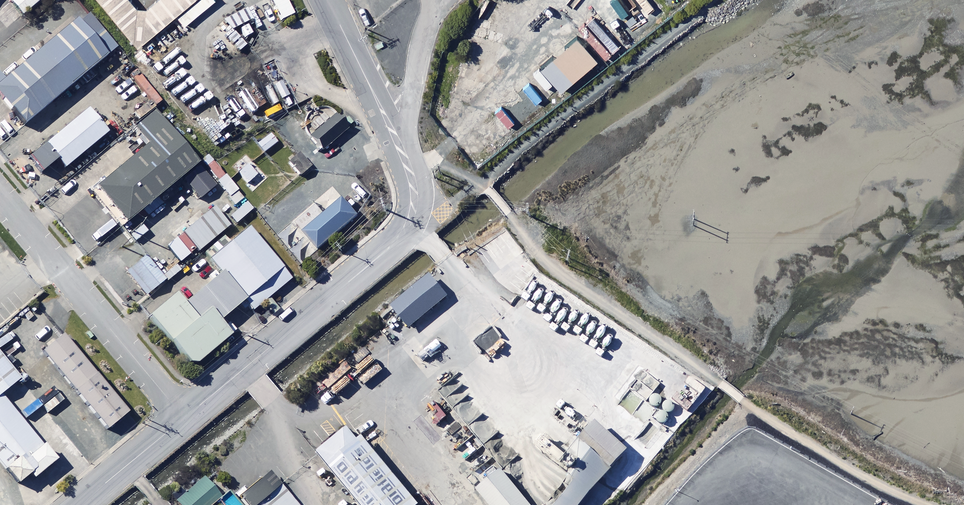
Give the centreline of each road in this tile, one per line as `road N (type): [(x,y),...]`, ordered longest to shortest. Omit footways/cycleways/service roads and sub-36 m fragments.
road 1 (unclassified): [(184,418),(407,220),(404,158),(327,0)]
road 2 (unclassified): [(0,195),(184,418)]
road 3 (unclassified): [(79,504),(184,418)]

